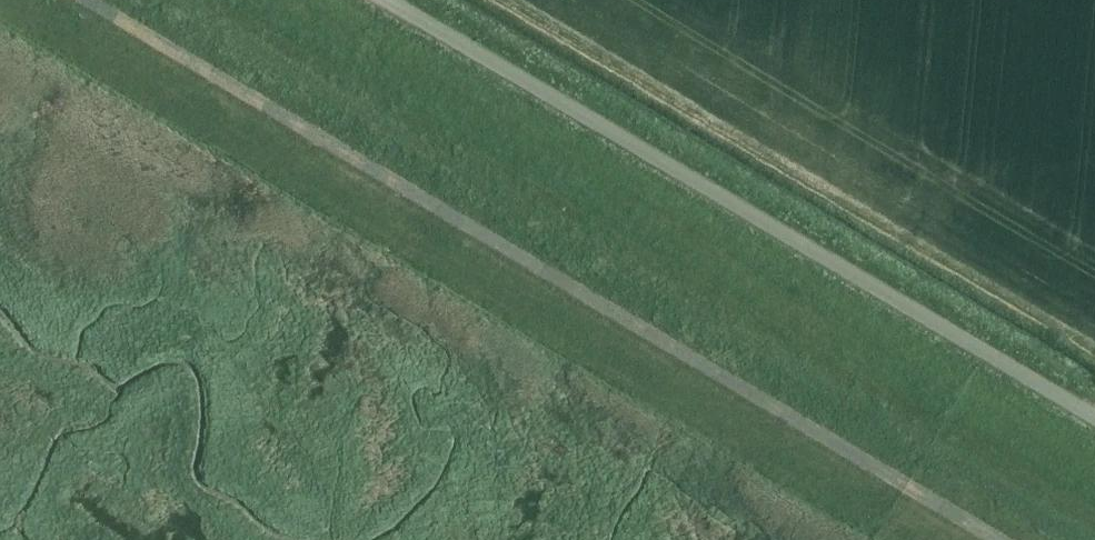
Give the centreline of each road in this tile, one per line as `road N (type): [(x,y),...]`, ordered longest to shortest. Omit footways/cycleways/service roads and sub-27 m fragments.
road 1 (track): [(988,539),(97,0)]
road 2 (unclassified): [(1094,418),(384,0)]

